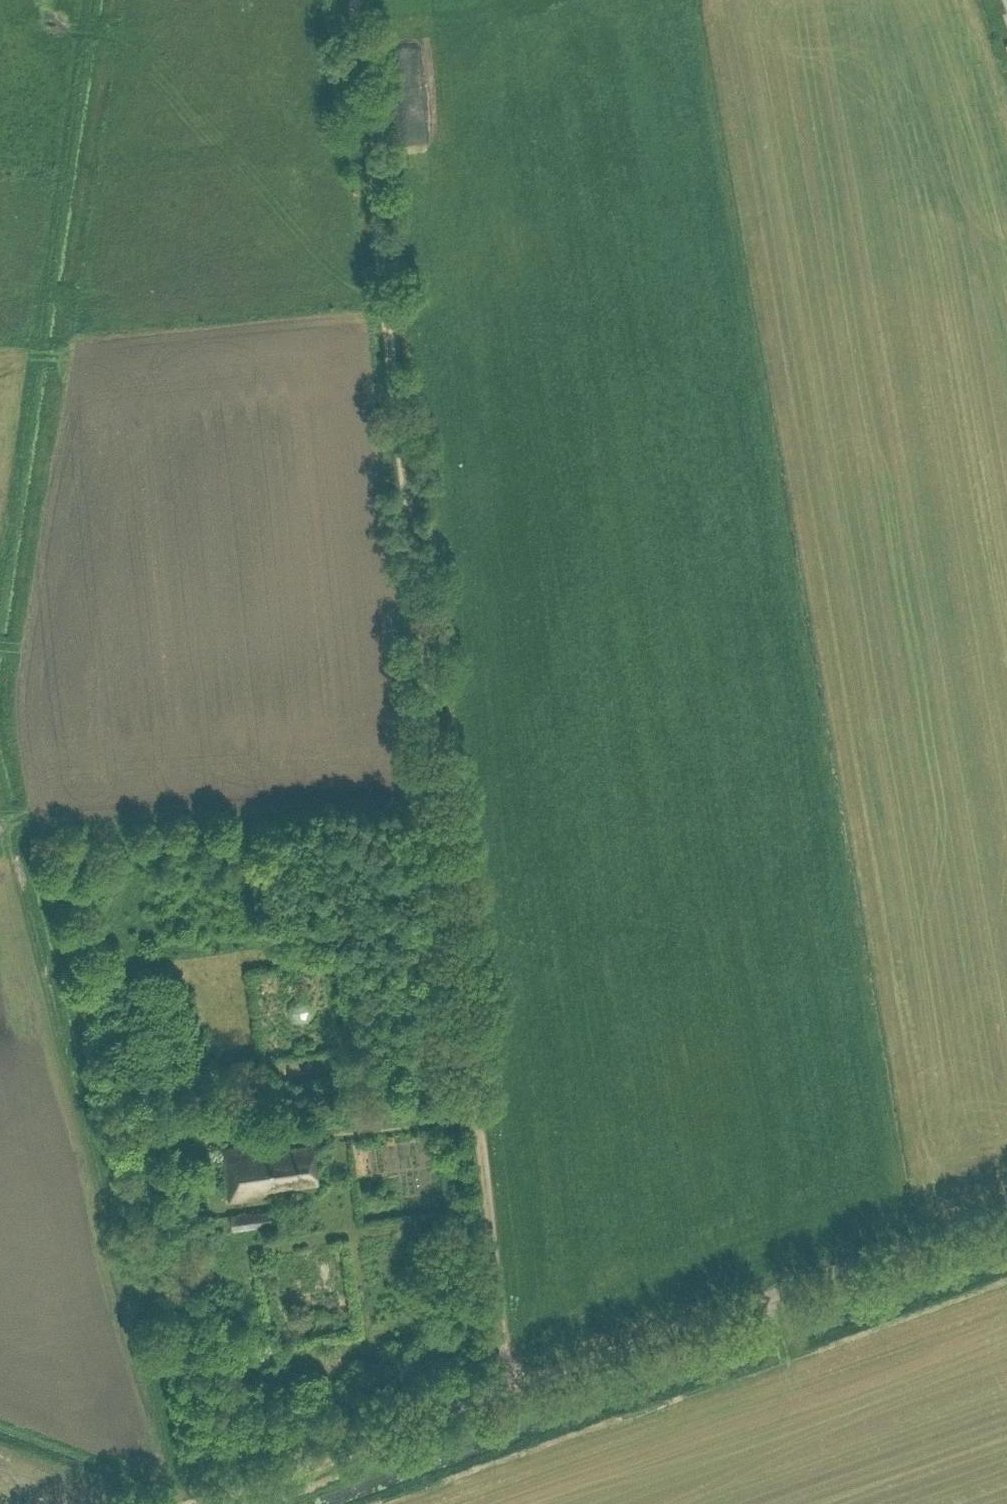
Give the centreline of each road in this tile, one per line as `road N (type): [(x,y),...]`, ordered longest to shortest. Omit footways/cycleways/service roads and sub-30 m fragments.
road 1 (track): [(353,0),(510,1388),(190,1503)]
road 2 (unclassified): [(1006,1210),(510,1388)]

